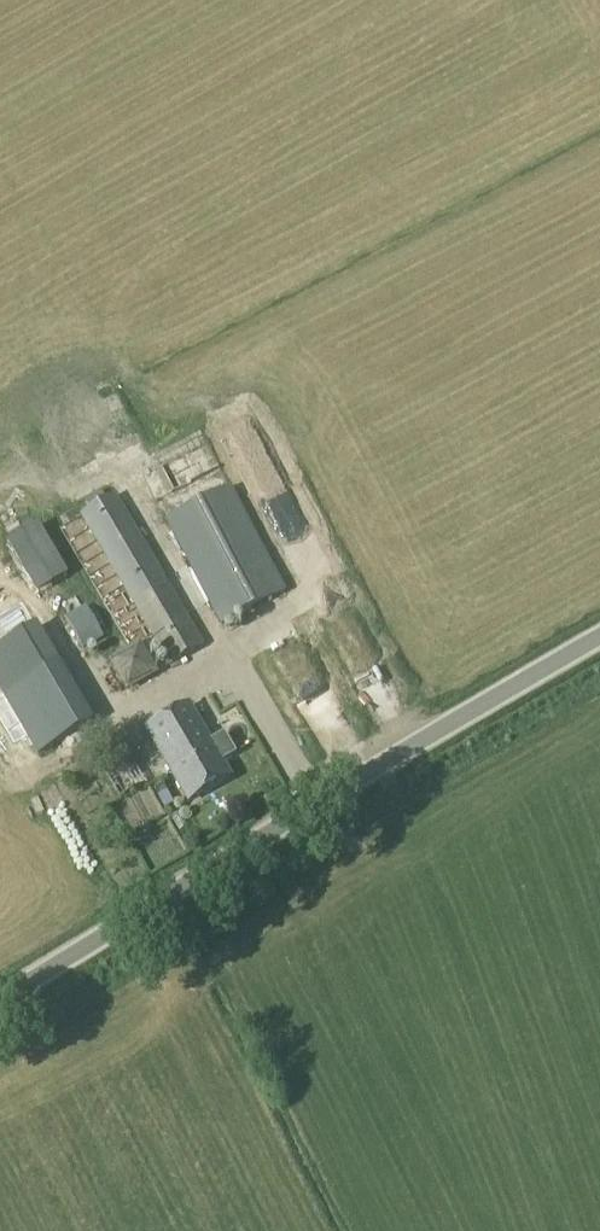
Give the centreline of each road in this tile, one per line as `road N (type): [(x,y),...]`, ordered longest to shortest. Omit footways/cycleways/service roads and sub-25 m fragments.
road 1 (unclassified): [(0,995),(599,645)]

